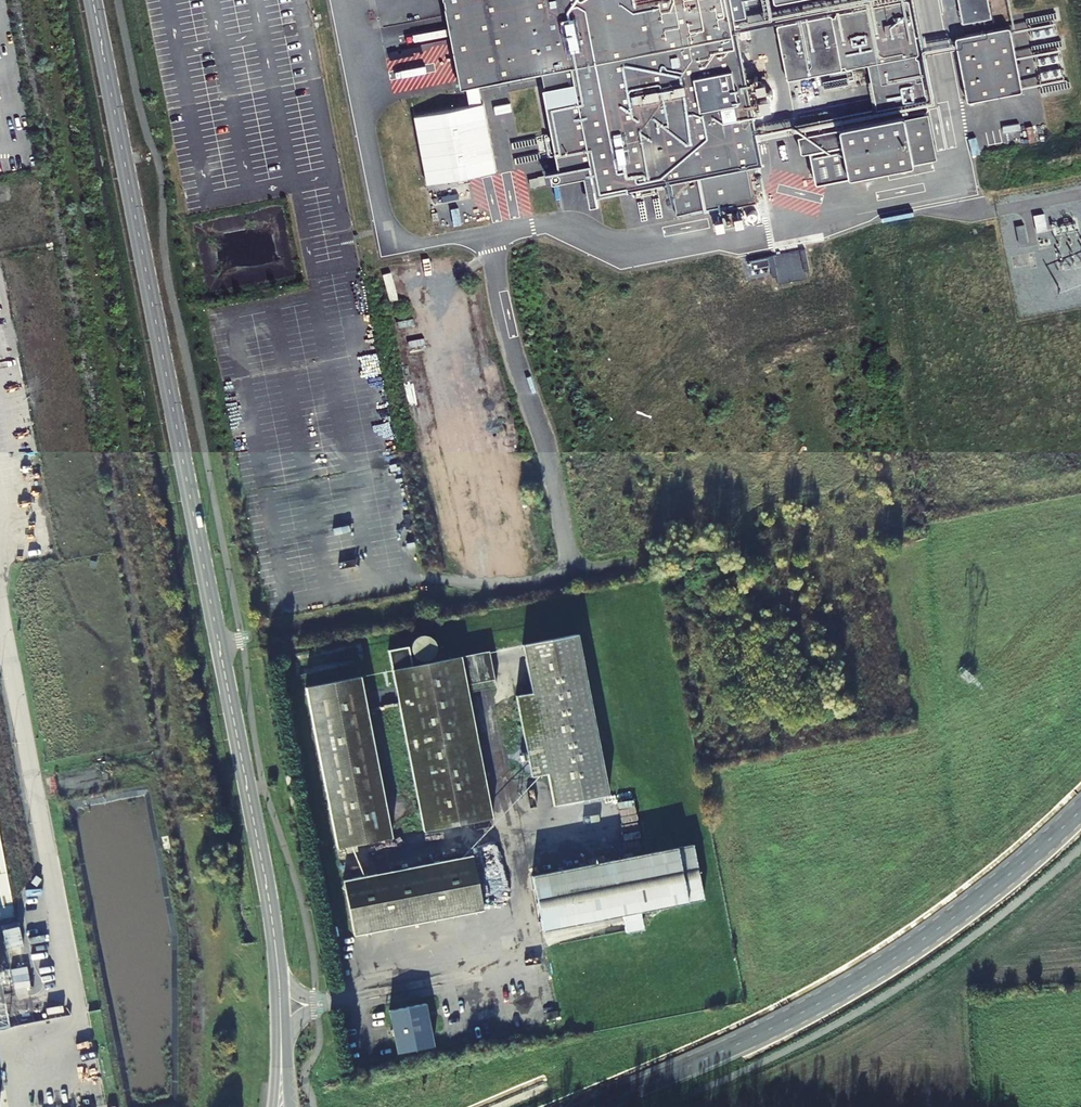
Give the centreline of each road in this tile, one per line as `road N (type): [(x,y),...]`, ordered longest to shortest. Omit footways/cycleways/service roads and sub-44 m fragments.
road 1 (unclassified): [(281,1044),(267,885),(94,0)]
road 2 (secondary): [(592,1106),(847,988),(974,902),(1080,809)]

